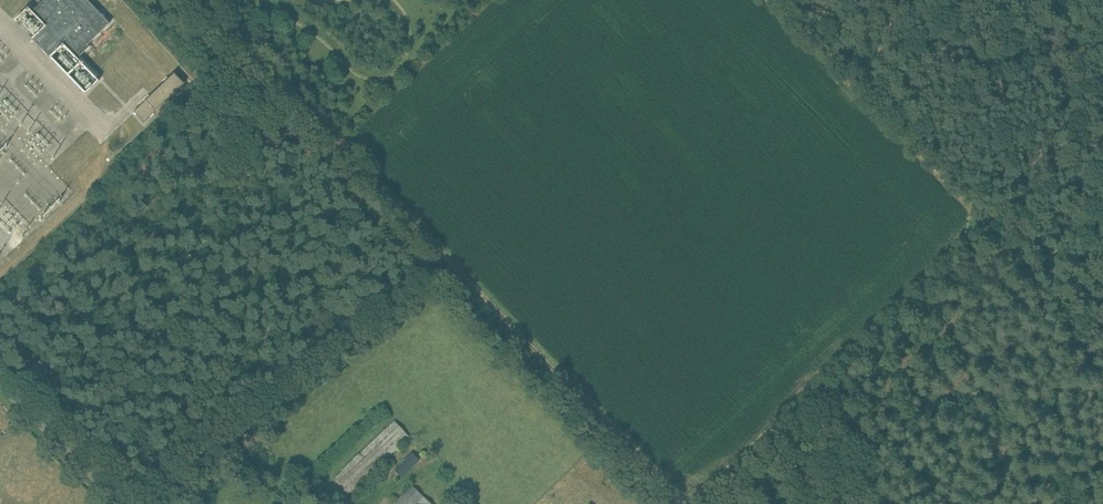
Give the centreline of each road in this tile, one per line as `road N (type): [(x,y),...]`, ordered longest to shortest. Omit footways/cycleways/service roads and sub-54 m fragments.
road 1 (track): [(451,266),(194,0)]
road 2 (track): [(683,503),(451,266)]
road 3 (unclassified): [(122,503),(0,383)]

